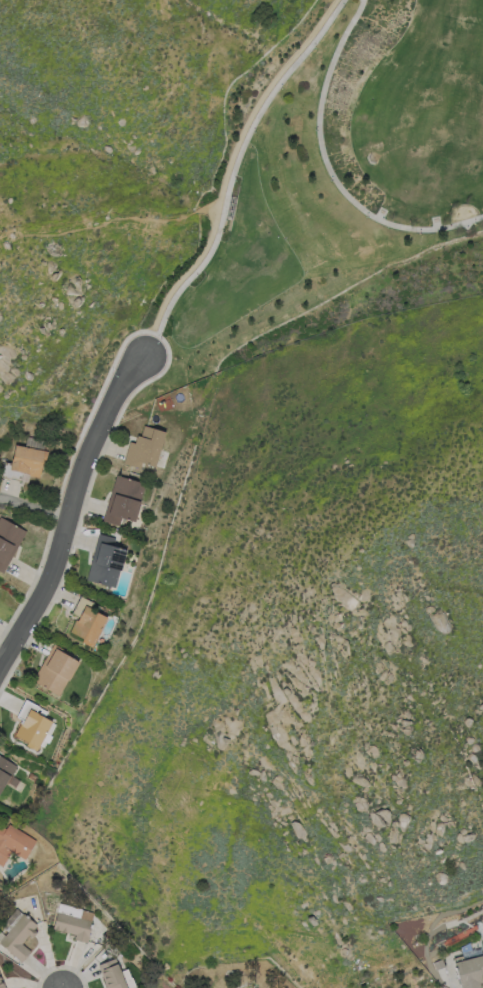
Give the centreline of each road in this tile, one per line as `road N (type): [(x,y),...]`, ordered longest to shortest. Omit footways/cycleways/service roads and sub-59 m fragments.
road 1 (residential): [(146,352),(94,435),(51,570),(0,661)]

